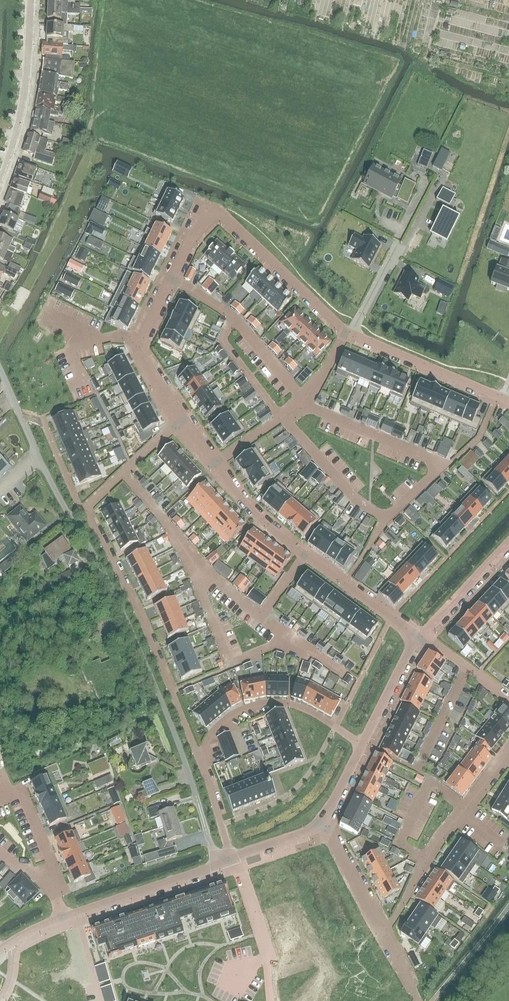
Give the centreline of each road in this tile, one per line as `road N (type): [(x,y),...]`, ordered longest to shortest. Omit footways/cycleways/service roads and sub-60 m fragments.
road 1 (unclassified): [(0,369),(37,456),(112,589),(196,797)]
road 2 (residential): [(180,420),(266,525),(420,637)]
road 3 (residential): [(198,758),(141,618),(83,510)]
road 4 (residential): [(210,209),(136,349),(180,420)]
road 5 (residential): [(384,936),(441,837),(508,752)]
road 6 (track): [(94,136),(44,256),(0,327)]
road 7 (residential): [(198,758),(222,722),(267,703),(306,709),(362,745)]
road 8 (residential): [(210,209),(351,334)]
road 9 (residential): [(0,184),(22,111),(31,0)]
road 10 (residential): [(351,334),(504,399)]
road 11 (residential): [(63,918),(217,865)]
road 12 (residential): [(180,420),(83,510)]
road 13 (residential): [(420,637),(508,542)]
road 14 (residential): [(323,823),(384,936)]
road 15 (residential): [(52,888),(57,874),(21,790),(0,797)]
road 16 (residential): [(362,745),(420,637)]

